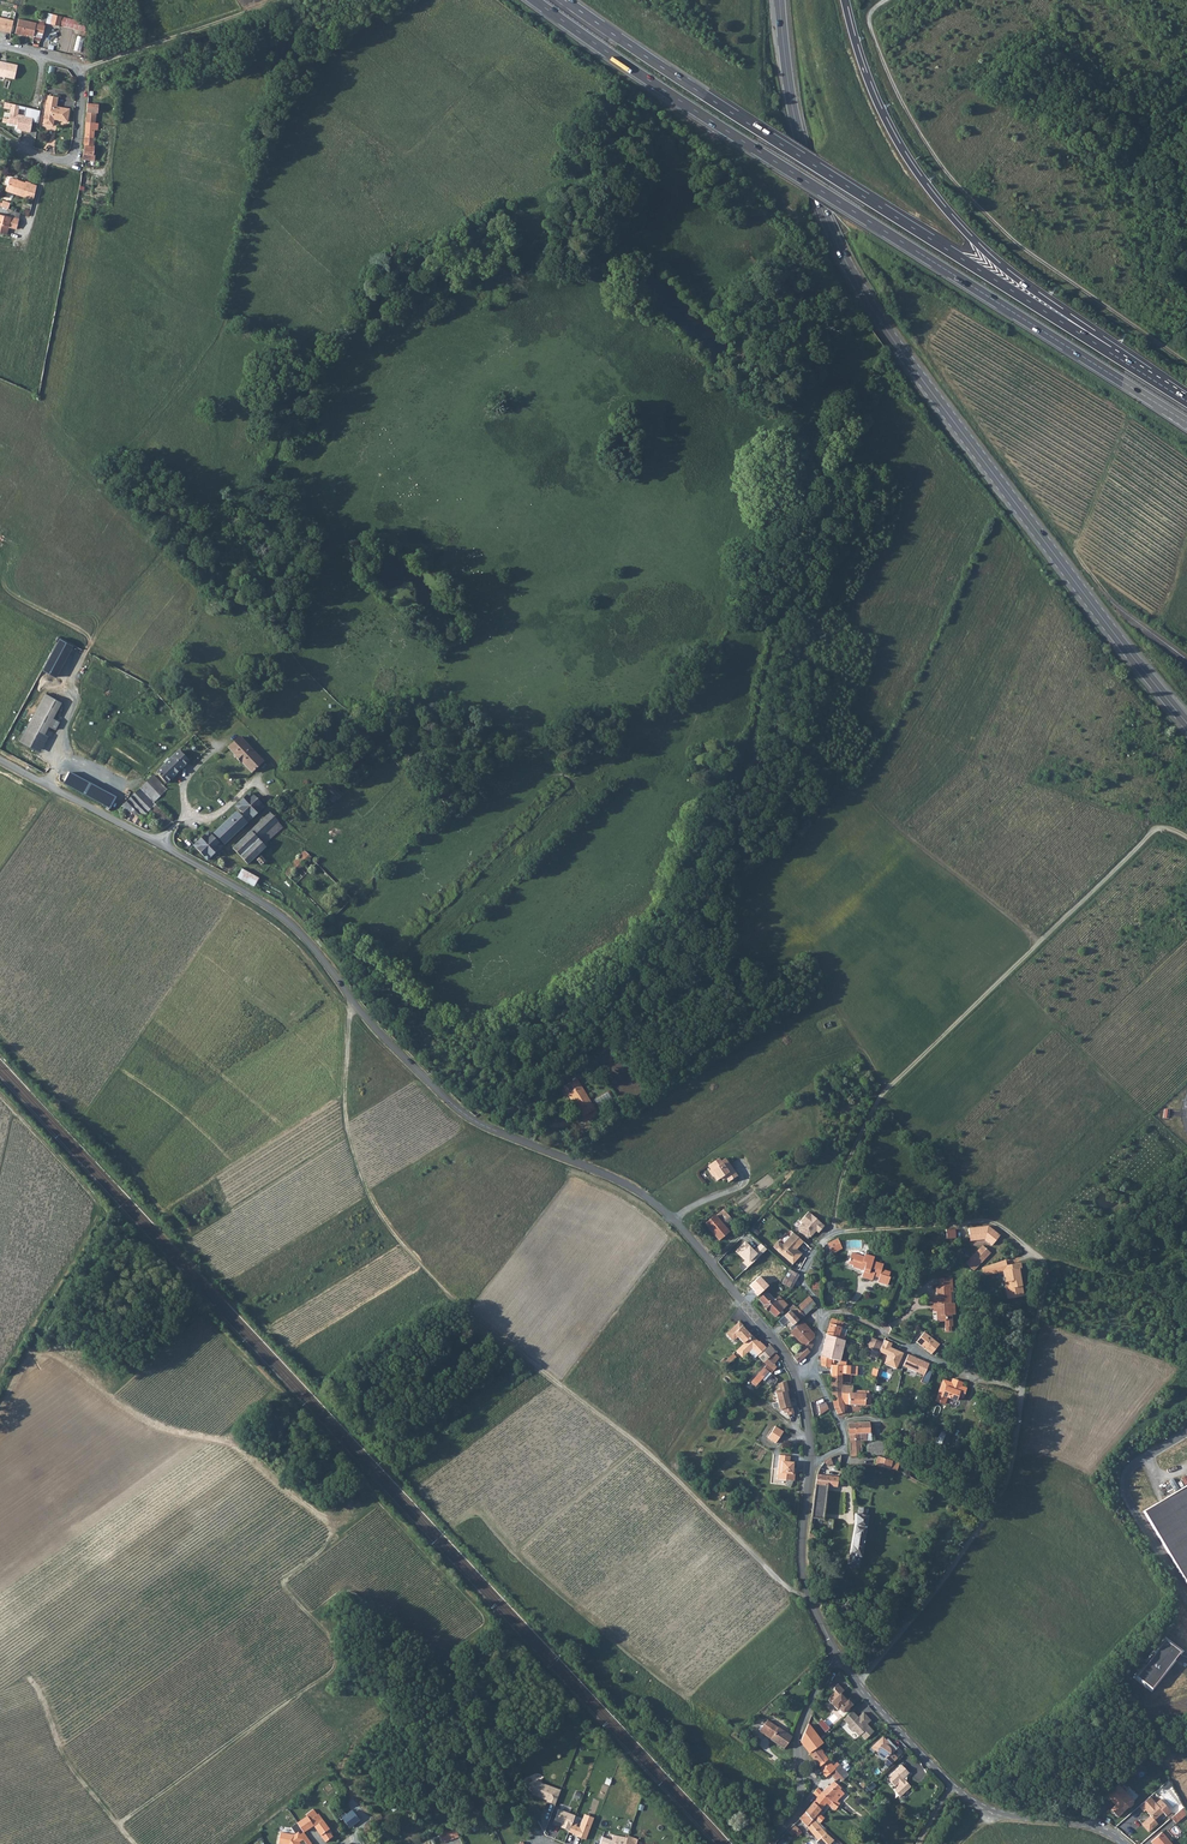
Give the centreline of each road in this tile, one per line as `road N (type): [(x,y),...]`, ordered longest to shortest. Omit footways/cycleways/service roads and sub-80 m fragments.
road 1 (residential): [(798,1380),(762,1325),(654,1203),(619,1181),(474,1123),(383,1038),(279,915),(0,759)]
road 2 (secondary): [(779,0),(789,91),(810,174),(862,293),(1186,727)]
road 3 (track): [(351,1002),(343,1111),(379,1217),(443,1291),(654,1460),(781,1587),(808,1598)]
road 4 (trunk): [(534,0),(1186,423)]
road 5 (trunk): [(1121,359),(565,0)]
road 6 (track): [(832,1229),(850,1154),(893,1082),(1151,832),(1186,841)]
road 7 (track): [(28,1358),(50,1360),(176,1434),(219,1442),(325,1522),(329,1534),(278,1578),(315,1618),(348,1593)]
road 8 (track): [(885,0),(868,15),(876,46),(948,174),(1020,247),(1186,363)]
road 9 (trunk): [(1121,359),(1111,344),(995,262),(926,185),(875,99),(843,0)]
road 10 (residential): [(1047,1261),(990,1218),(832,1229),(803,1275),(823,1320),(806,1369)]
road 11 (track): [(857,1684),(1001,1493),(1022,1388)]
road 12 (track): [(348,996),(202,1086),(131,1176)]
road 13 (residential): [(0,136),(32,153),(73,157),(82,75),(73,64),(0,45)]
road 14 (track): [(131,1843),(57,1750),(33,1683),(0,1647)]
road 15 (residential): [(764,1843),(797,1804),(797,1734),(838,1655)]
road 16 (track): [(78,69),(271,0)]
road 17 (residential): [(838,1655),(804,1582),(809,1463)]
road 18 (track): [(93,1199),(95,1213),(0,1371)]
road 19 (residential): [(1124,1843),(1082,1823),(992,1811),(952,1785)]
road 20 (residential): [(952,1785),(838,1655)]
road 21 (track): [(520,1543),(637,1446)]
road 22 (track): [(0,1097),(93,1199)]
road 23 (track): [(1022,1388),(1047,1261)]
road 24 (residential): [(809,1463),(846,1437),(806,1369)]

